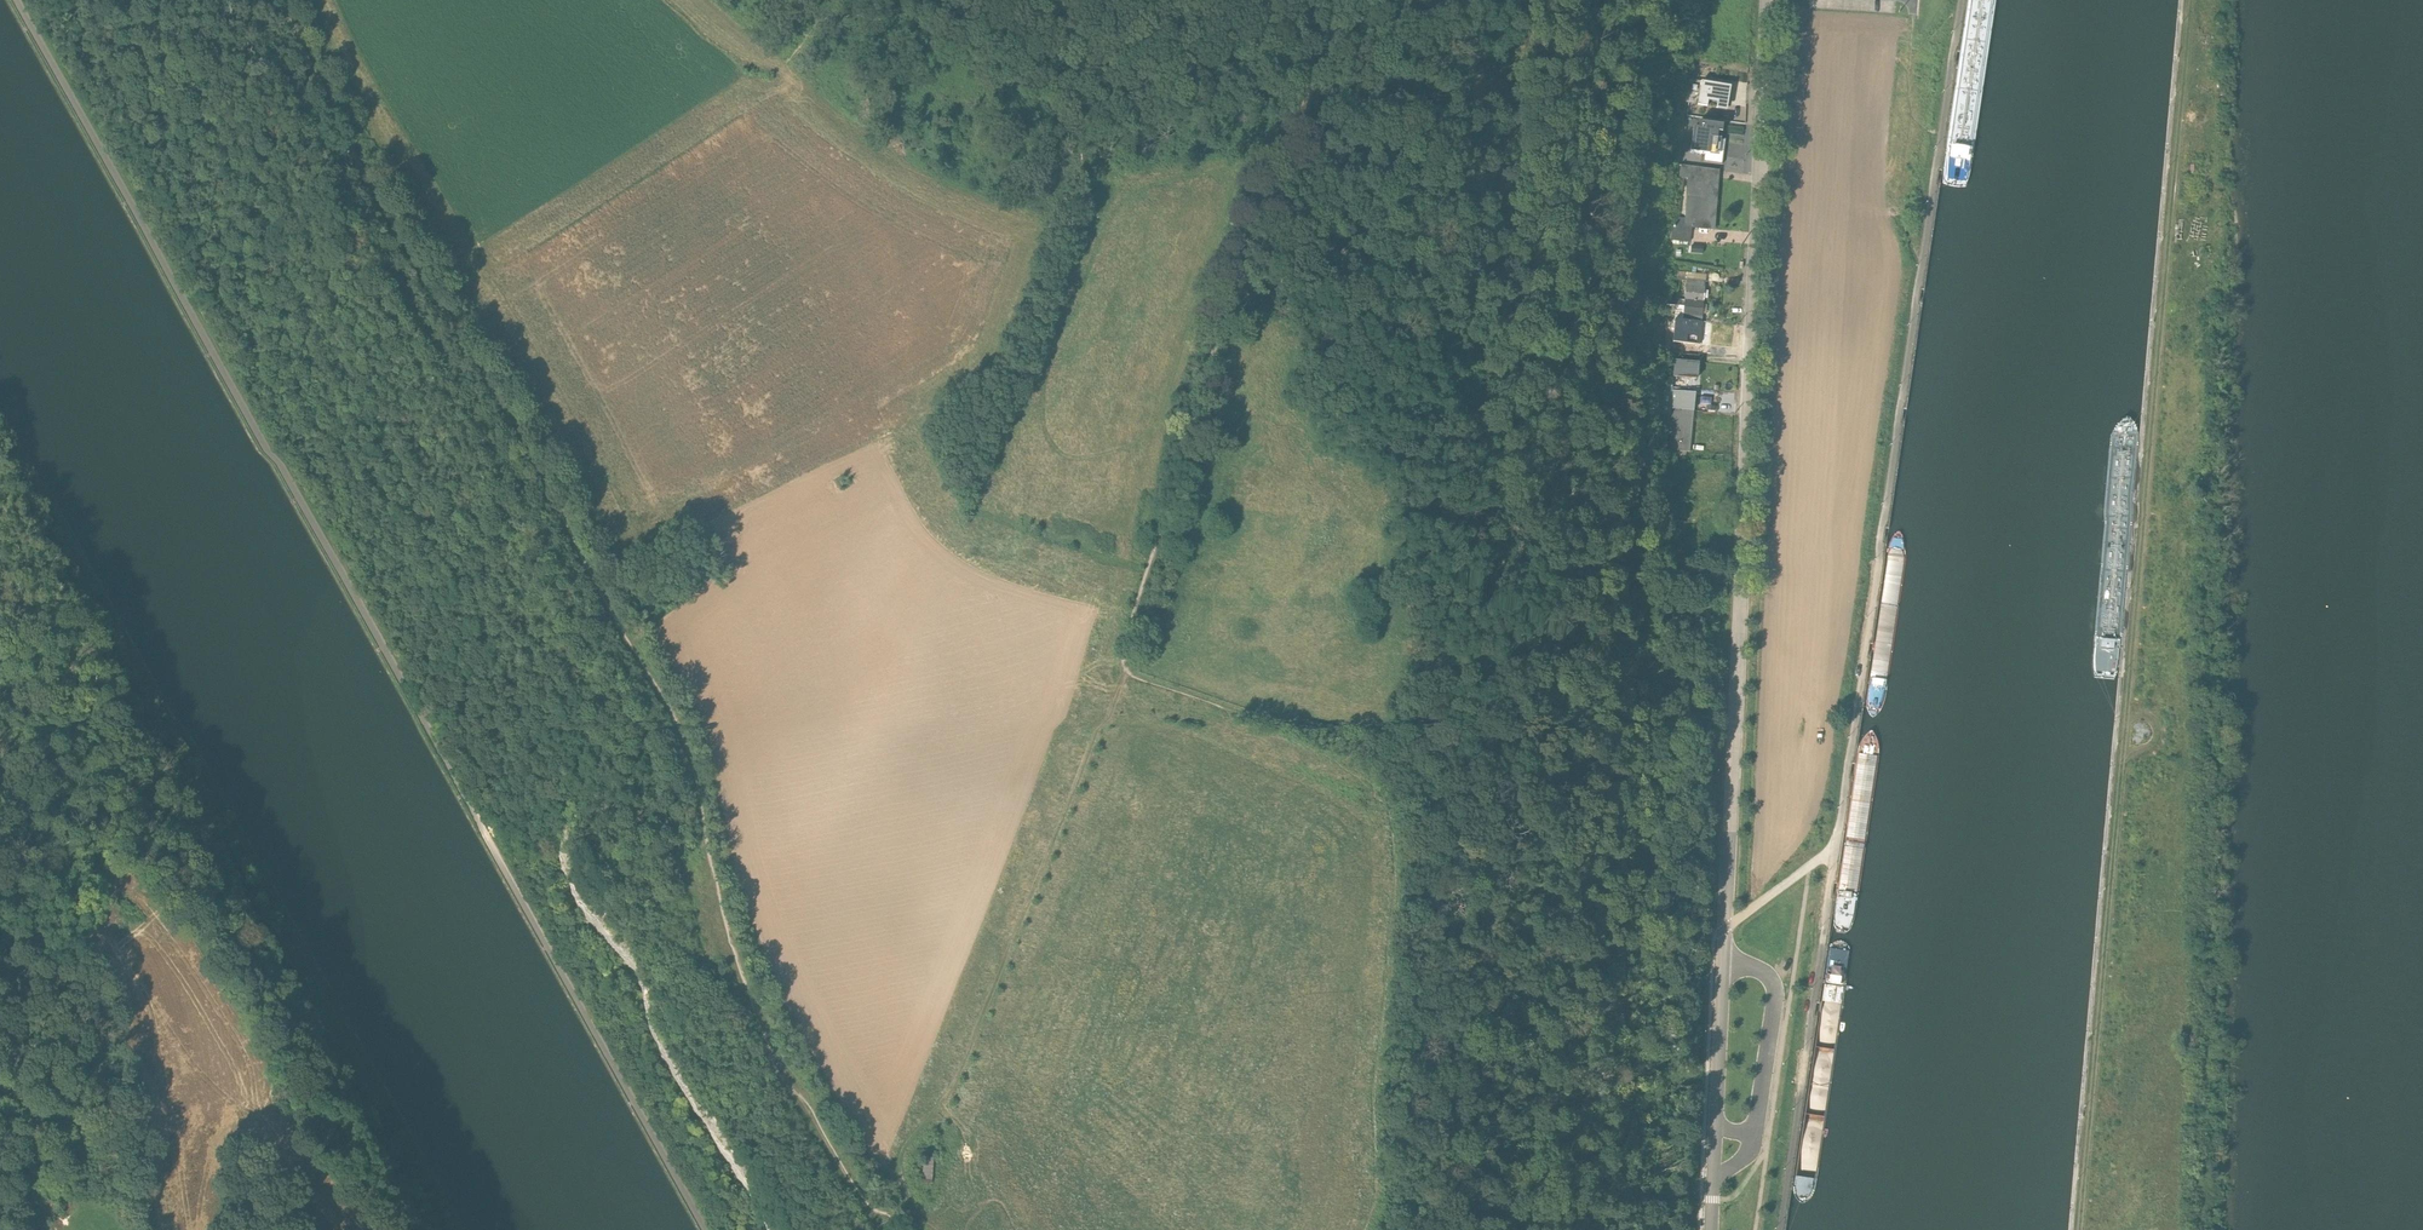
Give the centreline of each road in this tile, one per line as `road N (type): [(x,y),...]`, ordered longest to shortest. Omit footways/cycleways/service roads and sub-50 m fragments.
road 1 (track): [(278,0),(371,192),(649,676),(691,763),(735,944),(769,1043),(855,1190),(884,1222)]
road 2 (tertiary): [(1768,0),(1710,1229)]
road 3 (track): [(0,418),(452,1229)]
road 4 (track): [(1646,0),(1573,345),(1519,452),(1504,451),(1490,412),(1476,420),(1498,553),(1490,618),(1461,687),(1411,770)]
road 5 (track): [(1346,0),(1327,29),(1302,120),(1204,378),(1185,471),(1124,670)]
road 6 (track): [(1124,670),(954,1101),(907,1164),(916,1212),(884,1222)]
road 7 (track): [(1124,670),(1387,774),(1411,770)]

